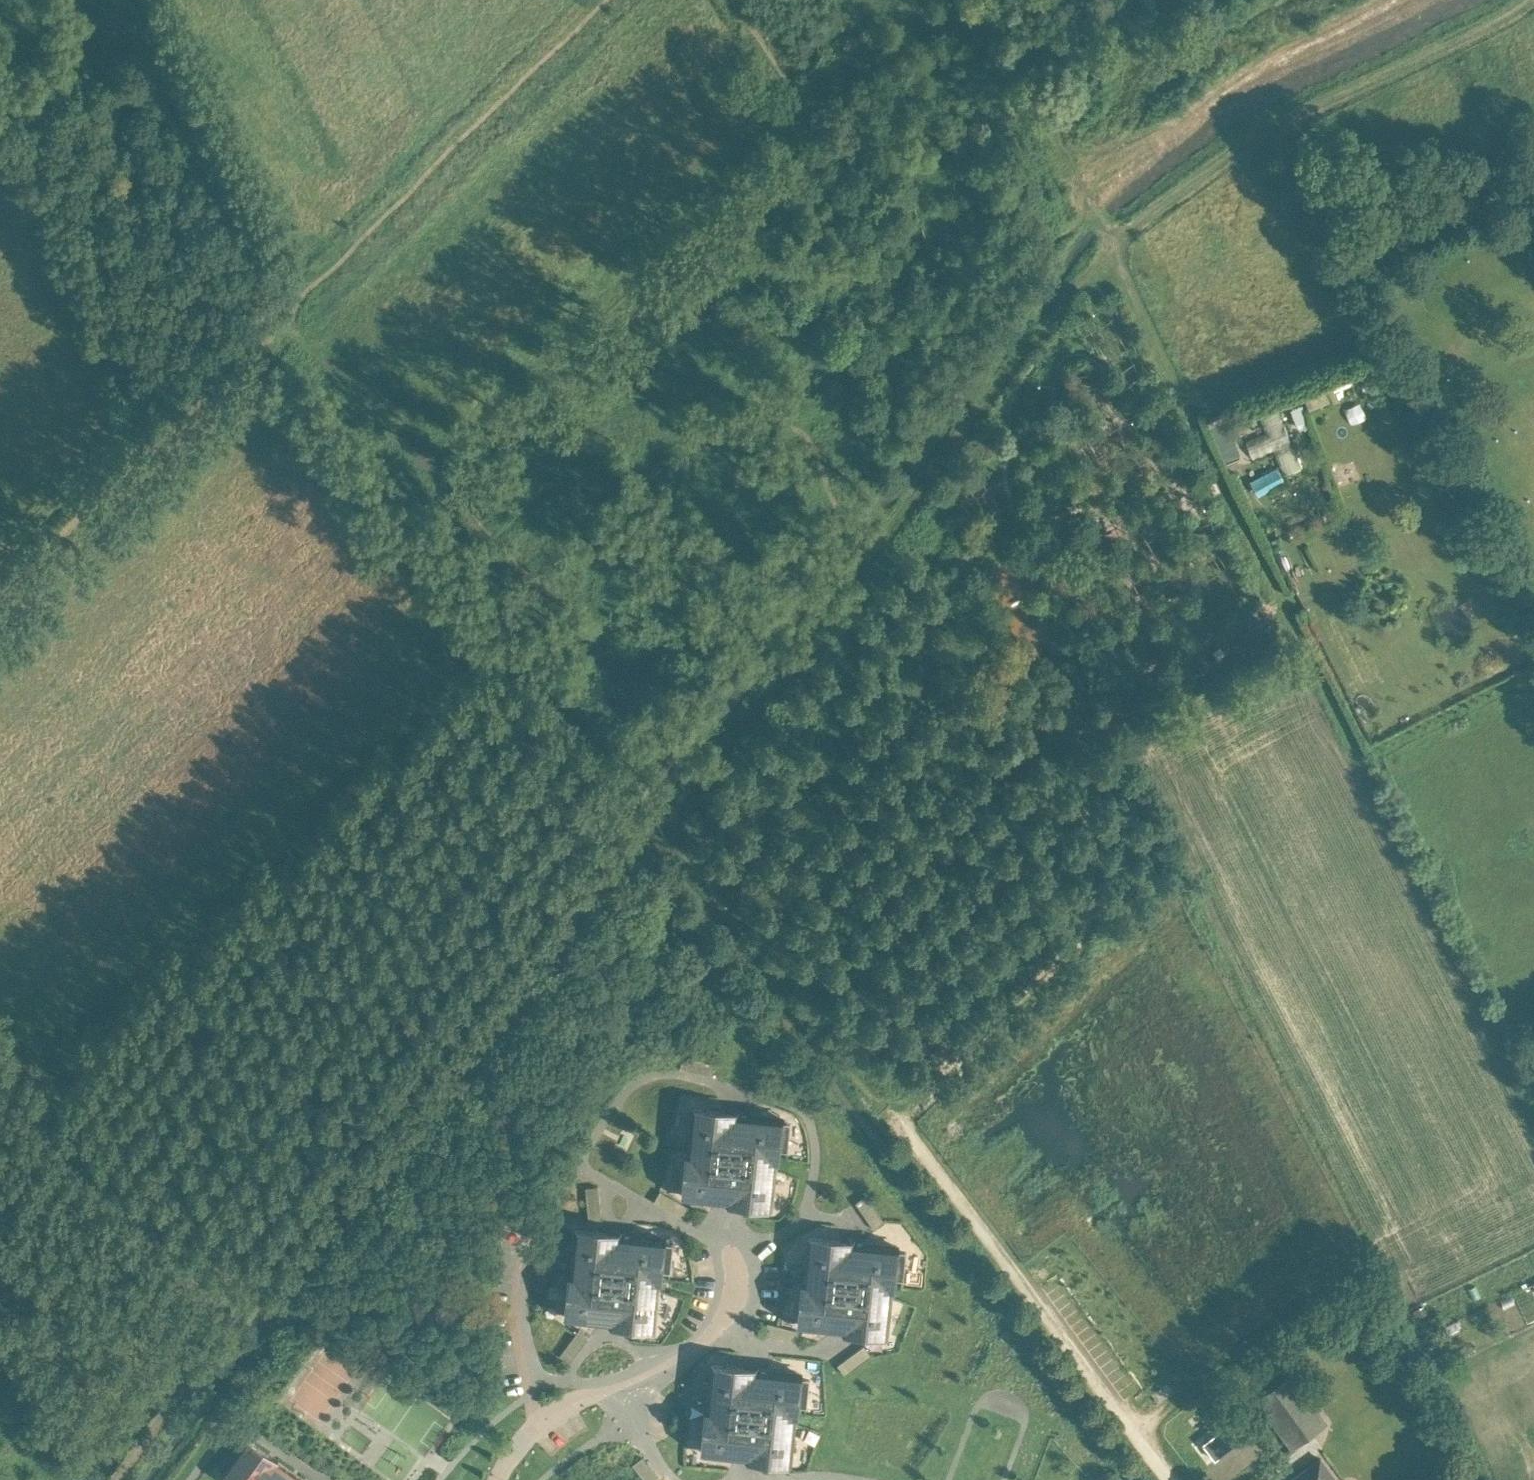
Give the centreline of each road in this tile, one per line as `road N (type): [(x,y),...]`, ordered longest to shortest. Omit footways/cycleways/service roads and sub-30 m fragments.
road 1 (track): [(1109,244),(687,785),(676,819),(700,874),(869,1097),(901,1121)]
road 2 (track): [(1533,1129),(1461,991),(1109,244)]
road 3 (track): [(1118,237),(1229,154),(1530,0)]
road 4 (unclassified): [(1170,1479),(901,1121)]
road 5 (track): [(602,0),(304,289)]
road 6 (track): [(0,592),(283,319)]
road 7 (unclassified): [(498,1479),(547,1418),(660,1373),(722,1323),(737,1290),(727,1221)]

